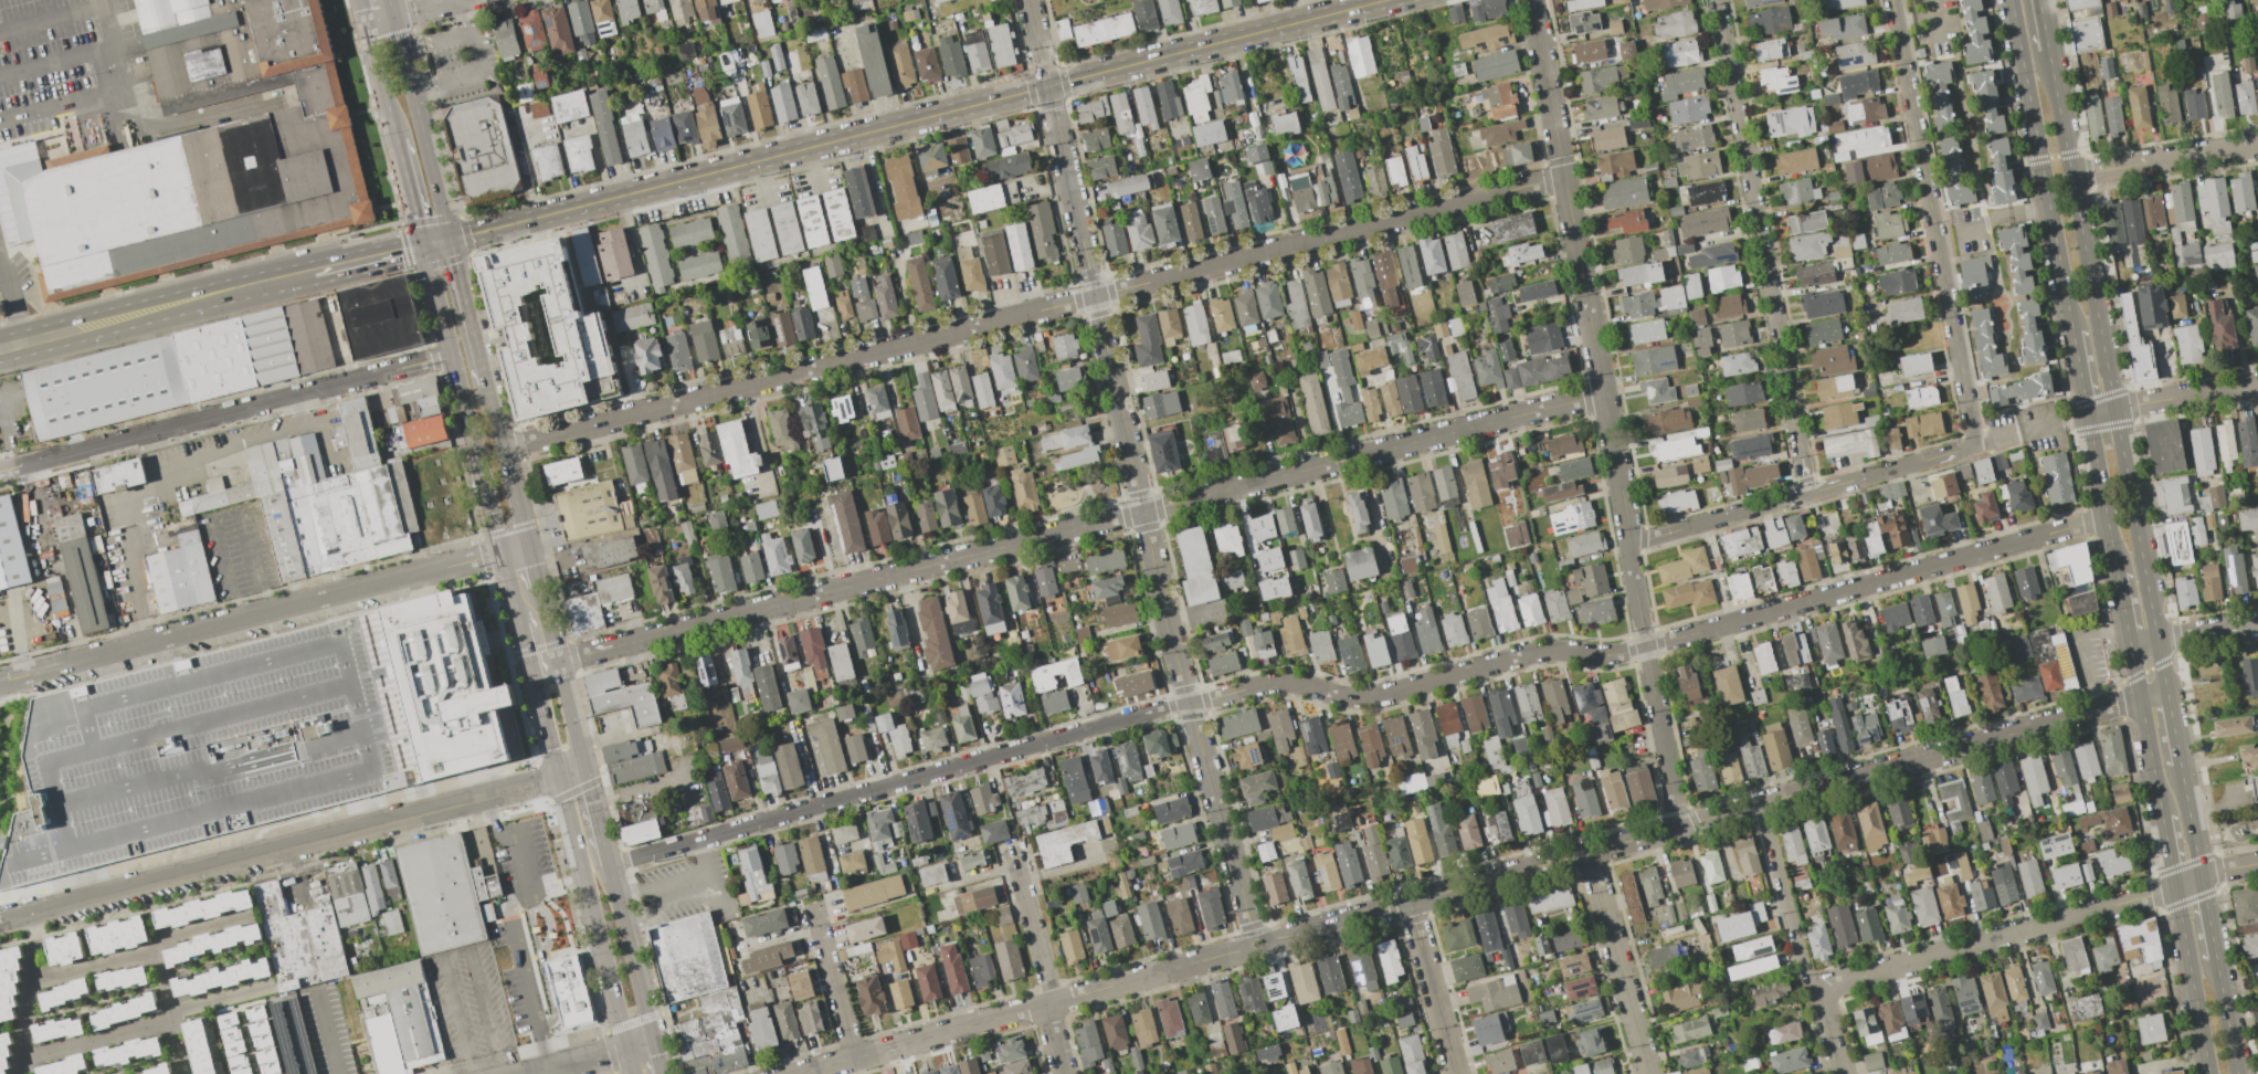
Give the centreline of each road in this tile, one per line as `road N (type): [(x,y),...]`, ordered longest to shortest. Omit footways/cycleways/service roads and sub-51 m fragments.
road 1 (residential): [(503,449),(1563,176)]
road 2 (residential): [(558,661),(1603,392)]
road 3 (primary): [(451,240),(1385,0)]
road 4 (residential): [(1028,0),(1174,651),(1254,936)]
road 5 (residential): [(1189,703),(1281,683),(1385,696),(1545,652),(1632,651),(2107,517)]
road 6 (residential): [(2140,697),(1264,943)]
road 7 (residential): [(1532,0),(1679,826)]
road 8 (tertiary): [(2166,691),(2048,50)]
road 9 (residential): [(609,865),(1189,703)]
road 10 (residential): [(0,682),(502,550)]
road 11 (residential): [(487,793),(0,922)]
road 12 (residential): [(1717,0),(1808,493)]
road 13 (residential): [(1821,992),(2257,864)]
road 14 (residential): [(1892,0),(1972,446)]
road 15 (residential): [(1165,970),(795,1073)]
road 16 (residential): [(1631,544),(1972,446)]
road 17 (tertiary): [(2011,0),(2072,331)]
road 18 (primary): [(424,246),(502,550)]
road 19 (primary): [(558,773),(635,1073)]
road 20 (primary): [(22,343),(321,270)]
road 21 (residential): [(15,466),(267,401)]
road 22 (residential): [(1586,852),(1649,1073)]
road 23 (primary): [(451,240),(394,19)]
road 24 (residential): [(1760,804),(1821,992)]
road 25 (residential): [(267,401),(452,354)]
road 26 (residential): [(2071,175),(2257,145)]
road 27 (tertiary): [(2175,888),(2210,1073)]
road 28 (primary): [(583,765),(538,588)]
road 29 (primary): [(652,1041),(609,865)]
road 30 (residential): [(1408,903),(1456,1073)]
road 31 (tertiary): [(2130,643),(2162,815)]
road 32 (residential): [(2088,417),(2257,385)]
road 33 (primary): [(527,544),(486,381)]
road 34 (tertiary): [(2088,417),(2117,575)]
road 35 (residential): [(854,1057),(814,908)]
road 36 (residential): [(1049,1003),(1013,860)]
road 37 (primary): [(486,381),(451,240)]

